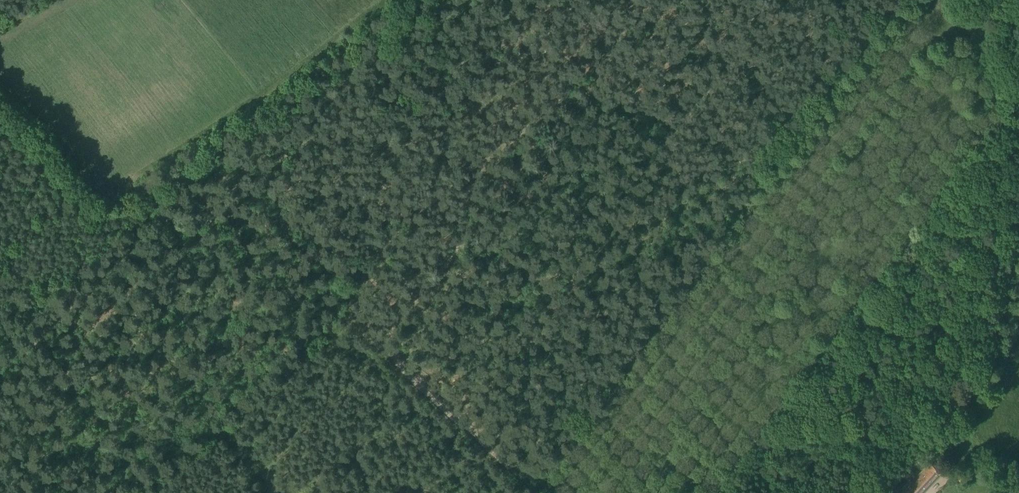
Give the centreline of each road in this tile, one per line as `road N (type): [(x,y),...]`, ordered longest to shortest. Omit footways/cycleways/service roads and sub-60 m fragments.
road 1 (unclassified): [(1018,239),(978,385),(866,492)]

